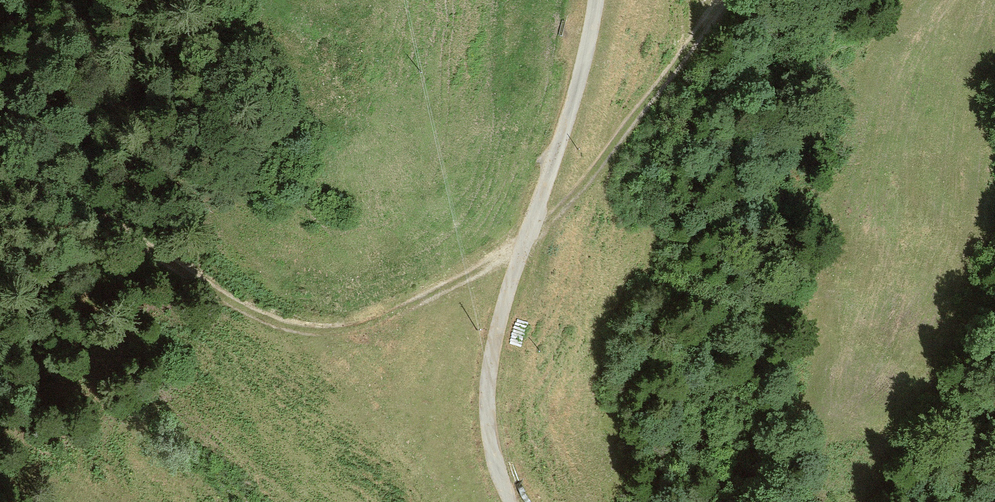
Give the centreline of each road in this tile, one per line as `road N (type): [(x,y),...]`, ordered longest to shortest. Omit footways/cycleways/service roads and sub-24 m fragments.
road 1 (track): [(0,142),(217,296),(274,326),(361,330),(523,243),(572,198),(721,0)]
road 2 (track): [(512,501),(487,431),(490,362),(571,106),(595,0)]

